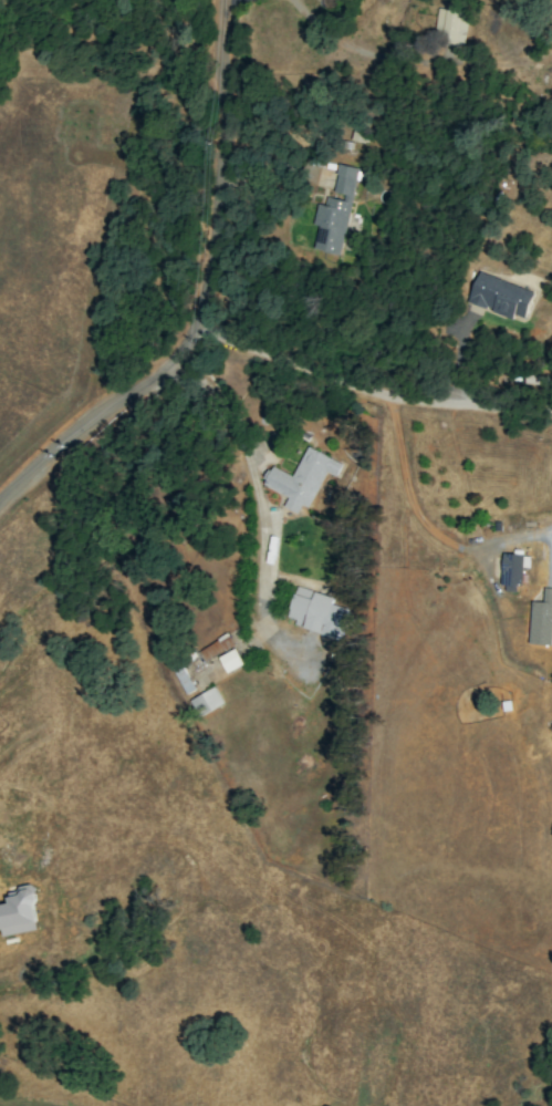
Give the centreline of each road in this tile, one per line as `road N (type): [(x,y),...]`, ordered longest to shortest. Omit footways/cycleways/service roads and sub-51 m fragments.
road 1 (tertiary): [(0,506),(87,425),(153,383),(199,325),(217,263),(223,186),(225,0)]
road 2 (residential): [(551,411),(395,401),(199,325)]

